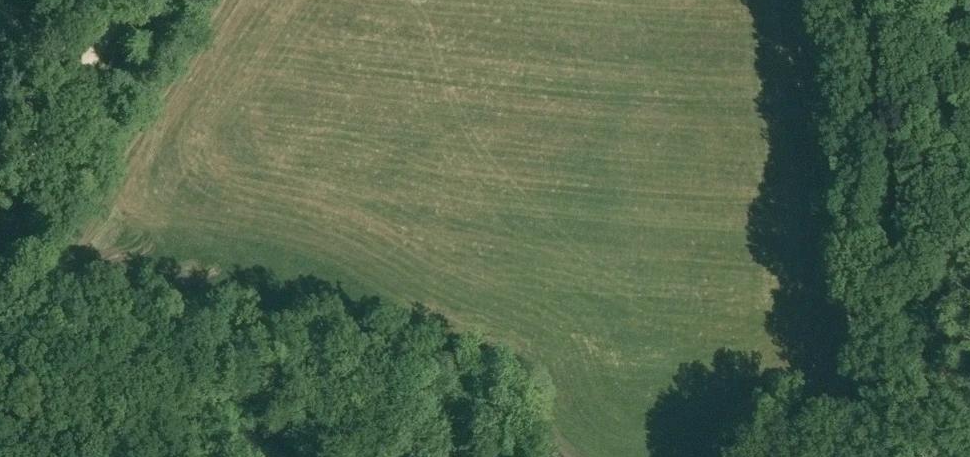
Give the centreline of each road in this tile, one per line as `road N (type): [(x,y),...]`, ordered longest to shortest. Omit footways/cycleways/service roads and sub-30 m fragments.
road 1 (track): [(128,0),(0,196)]

